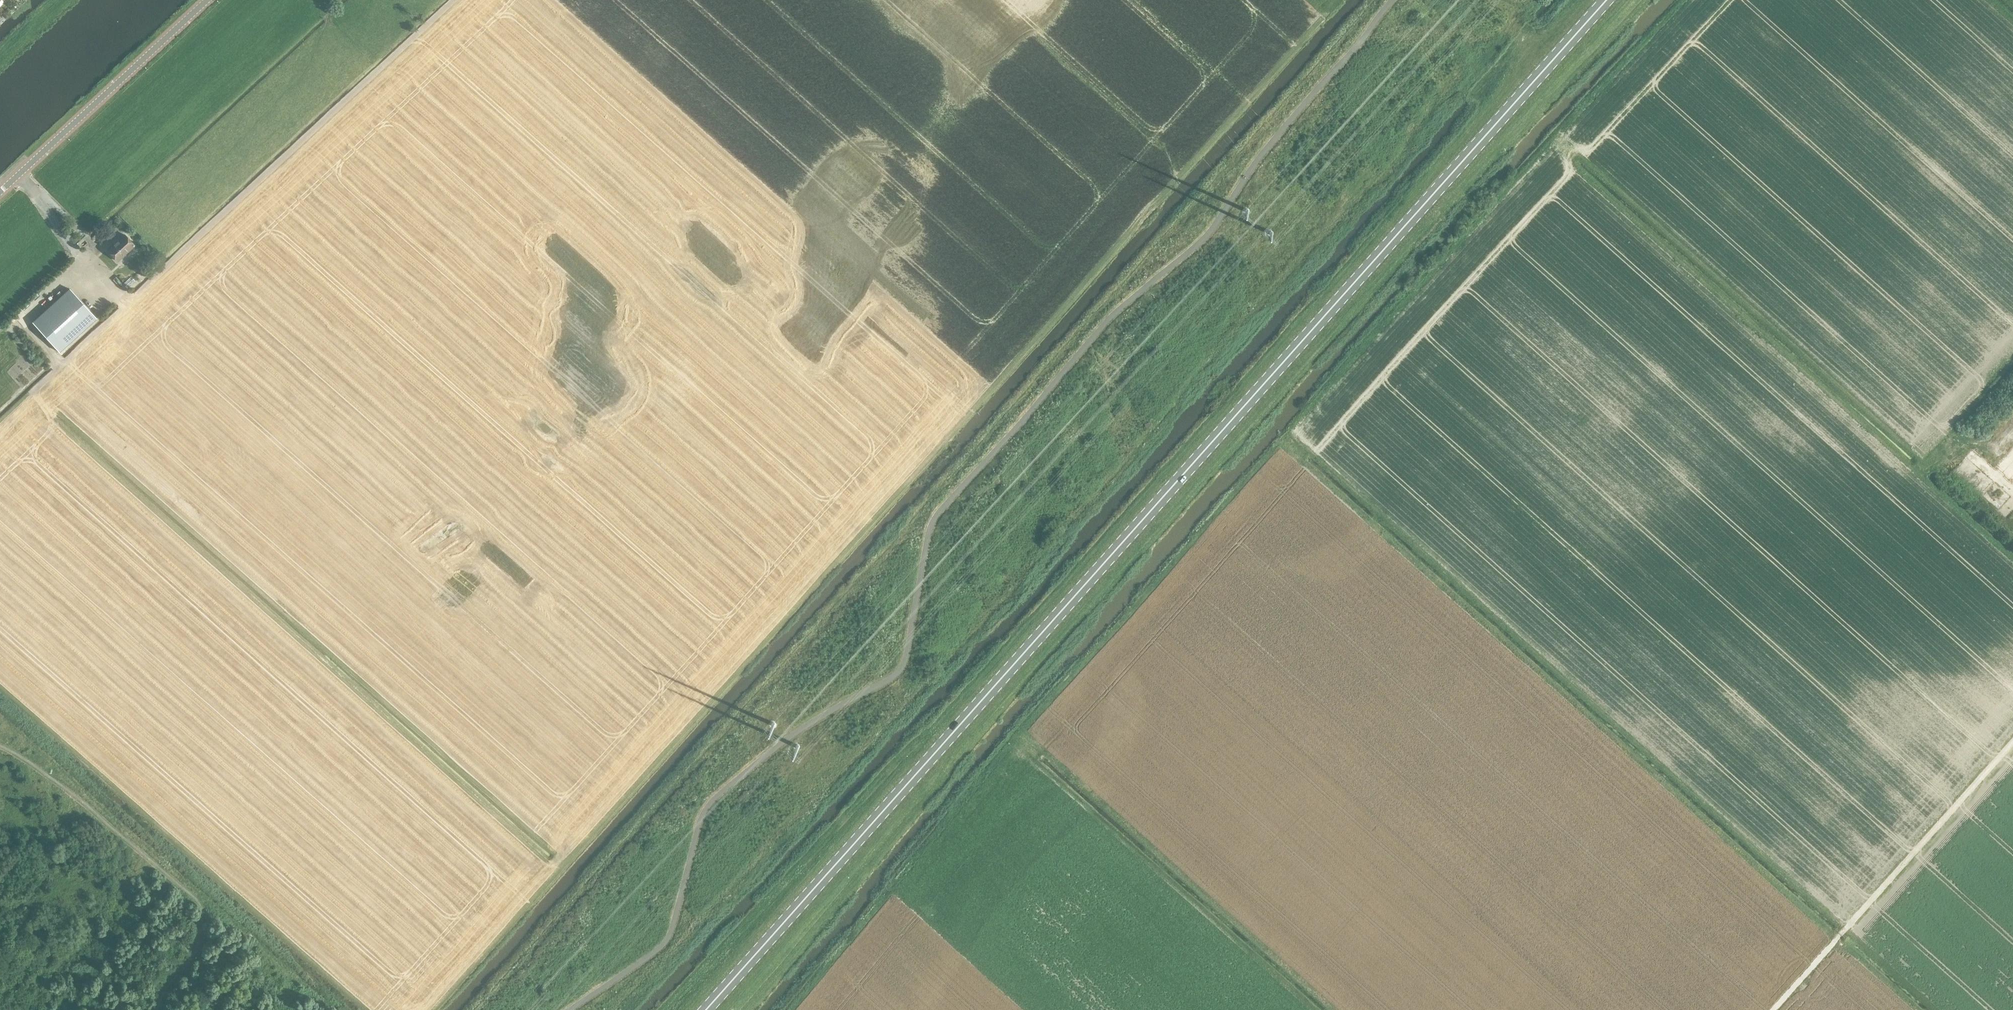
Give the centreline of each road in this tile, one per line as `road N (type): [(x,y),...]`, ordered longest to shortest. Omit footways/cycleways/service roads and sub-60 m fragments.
road 1 (primary): [(706,1009),(1606,0)]
road 2 (track): [(128,304),(454,0)]
road 3 (track): [(1772,1009),(2012,740)]
road 4 (tertiary): [(0,193),(208,0)]
road 5 (track): [(34,392),(128,304),(84,264)]

